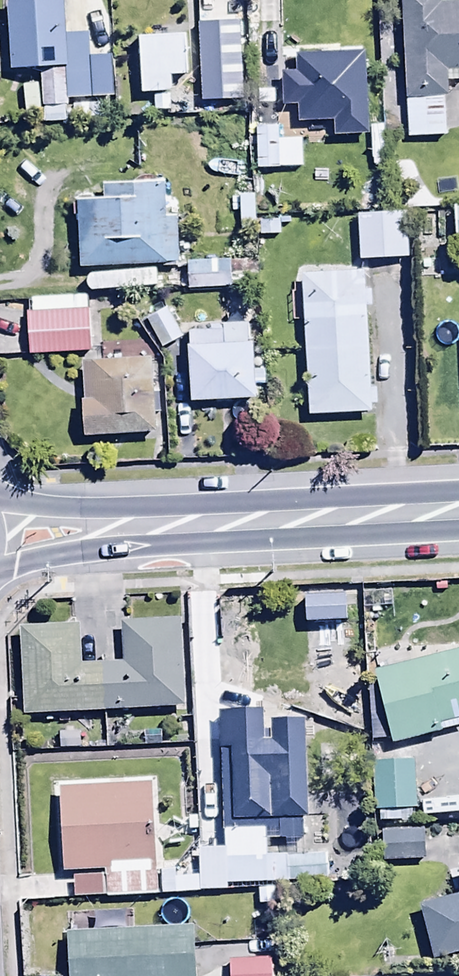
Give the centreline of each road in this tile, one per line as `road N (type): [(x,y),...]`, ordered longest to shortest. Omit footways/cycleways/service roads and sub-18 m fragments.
road 1 (secondary): [(458,515),(159,531)]
road 2 (secondary): [(159,531),(121,551),(0,570)]
road 3 (secondary): [(0,505),(115,513),(159,531)]

